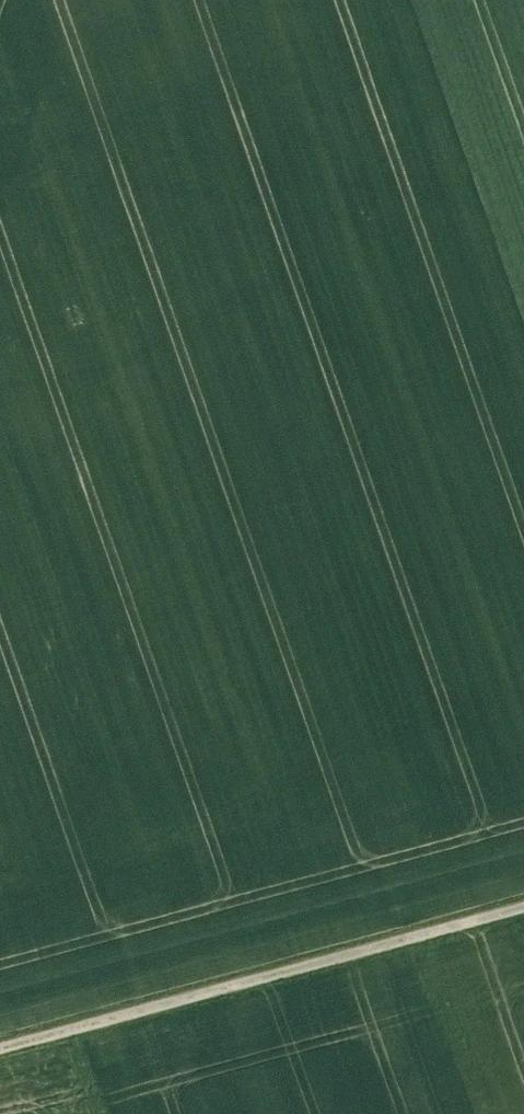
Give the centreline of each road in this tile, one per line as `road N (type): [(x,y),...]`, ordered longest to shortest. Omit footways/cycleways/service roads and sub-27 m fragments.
road 1 (unclassified): [(523,904),(0,1047)]

